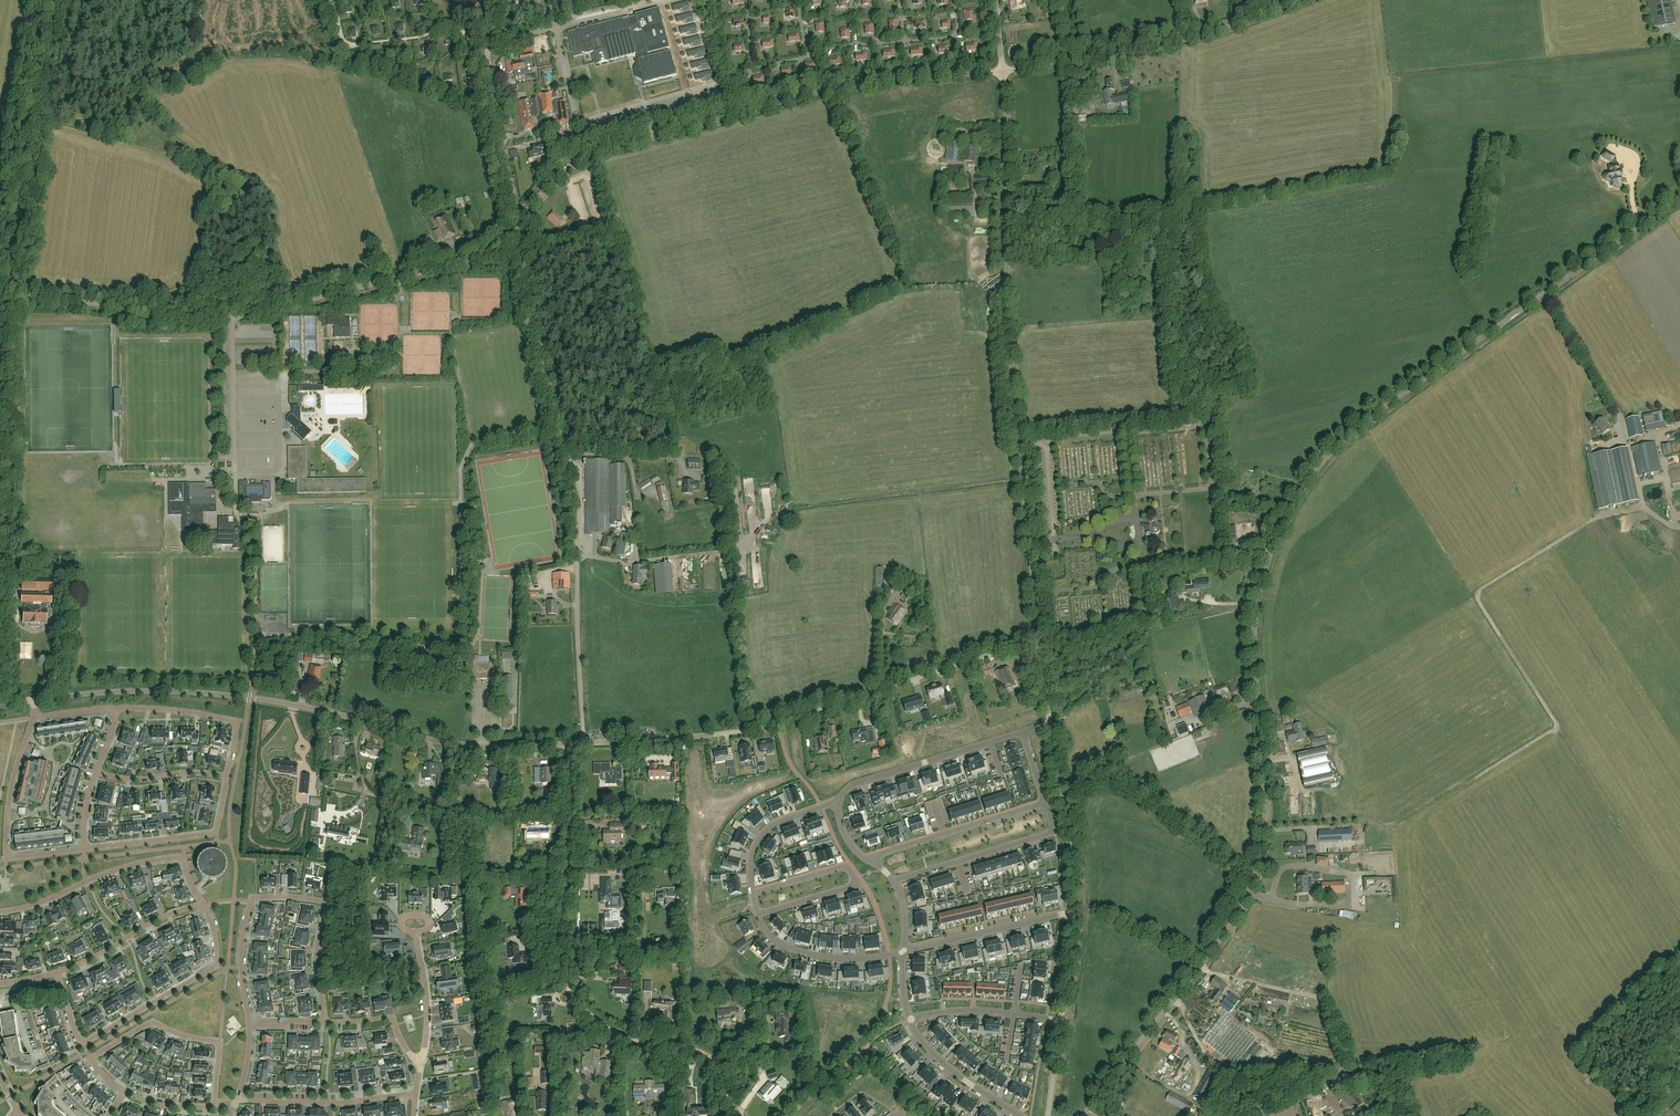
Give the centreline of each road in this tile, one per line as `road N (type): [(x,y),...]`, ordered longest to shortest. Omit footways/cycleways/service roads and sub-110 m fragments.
road 1 (unclassified): [(1082,1115),(1222,944),(1254,884),(1265,800),(1256,617),(1268,557),(1295,501),(1361,427),(1679,197)]
road 2 (tertiary): [(0,291),(203,318),(261,311),(477,257),(552,184),(597,155),(864,82),(1003,72)]
road 3 (residential): [(1039,640),(1012,362),(1003,72)]
road 4 (unknown): [(1007,289),(913,293),(789,359),(785,371),(805,413),(806,459),(784,516),(757,521),(751,494),(767,487)]
road 5 (track): [(739,1115),(707,1056),(614,1033),(570,992),(559,942),(568,744)]
road 6 (residential): [(584,743),(761,726),(1039,640)]
road 7 (unknown): [(907,408),(986,373),(1157,362),(1214,374),(1293,435),(1332,451)]
road 8 (unknown): [(1030,547),(985,552),(887,529),(872,518),(867,485),(890,451),(942,425),(964,399),(1015,394)]
road 9 (unknown): [(777,722),(761,637),(816,565),(850,474),(907,408)]
road 10 (unknown): [(907,408),(830,326),(804,239),(774,198),(765,150),(740,114)]
road 11 (residential): [(125,1092),(89,1059),(152,1021),(221,1041),(214,1105),(145,1101)]
road 12 (unknown): [(837,669),(814,687),(781,685),(769,643),(828,570),(862,583),(869,619),(842,665)]
road 13 (residential): [(251,1027),(241,958),(257,896),(327,902),(317,950),(325,1021)]
road 14 (unclassified): [(1303,0),(1191,37),(1003,72)]
road 15 (residential): [(57,972),(80,1045),(217,967),(202,902)]
road 16 (track): [(10,291),(56,0)]
road 17 (residential): [(584,743),(572,460)]
road 18 (residential): [(513,747),(429,739),(250,697)]
road 19 (track): [(518,223),(572,460)]
road 20 (residential): [(202,902),(177,857),(0,913)]
road 21 (residential): [(34,716),(13,779),(6,852),(14,858),(84,849)]
road 22 (tertiary): [(250,697),(151,691),(34,700)]
road 23 (unknown): [(572,460),(680,458),(691,437),(770,420)]
road 24 (unknown): [(833,339),(880,385),(889,414),(846,462),(806,459)]
road 25 (residential): [(839,801),(852,785),(1023,733)]
road 26 (residential): [(893,880),(1054,831),(1045,803)]
road 27 (residential): [(84,849),(216,832),(228,776)]
road 28 (residential): [(1072,912),(1052,724)]
road 29 (residential): [(867,859),(1045,803)]
road 30 (unknown): [(654,138),(649,193),(675,263),(673,304),(687,303)]
road 31 (residential): [(228,776),(239,721),(115,708)]
road 32 (residential): [(236,1101),(332,1103),(415,1093)]
road 33 (residential): [(903,951),(1072,912)]
road 34 (unknown): [(577,556),(625,562),(631,523),(685,517),(689,547)]
road 35 (residential): [(903,951),(815,954),(776,938),(759,912)]
road 36 (residential): [(202,902),(57,972)]
road 37 (unknown): [(762,267),(742,198),(702,125)]
road 38 (track): [(12,381),(15,534)]
road 39 (residential): [(1020,1115),(937,1058),(909,1019)]
road 40 (residential): [(754,894),(760,837),(782,820),(839,801)]
road 41 (residential): [(421,1066),(425,1001),(415,932)]
road 42 (unknown): [(878,281),(855,264),(828,178),(815,169)]
road 43 (residential): [(97,770),(128,779),(228,776)]
road 44 (residential): [(325,1021),(392,1019),(421,1066)]
road 45 (unknown): [(884,689),(884,652),(898,631),(903,594),(911,615)]
road 46 (unknown): [(1007,218),(943,222),(940,167)]

